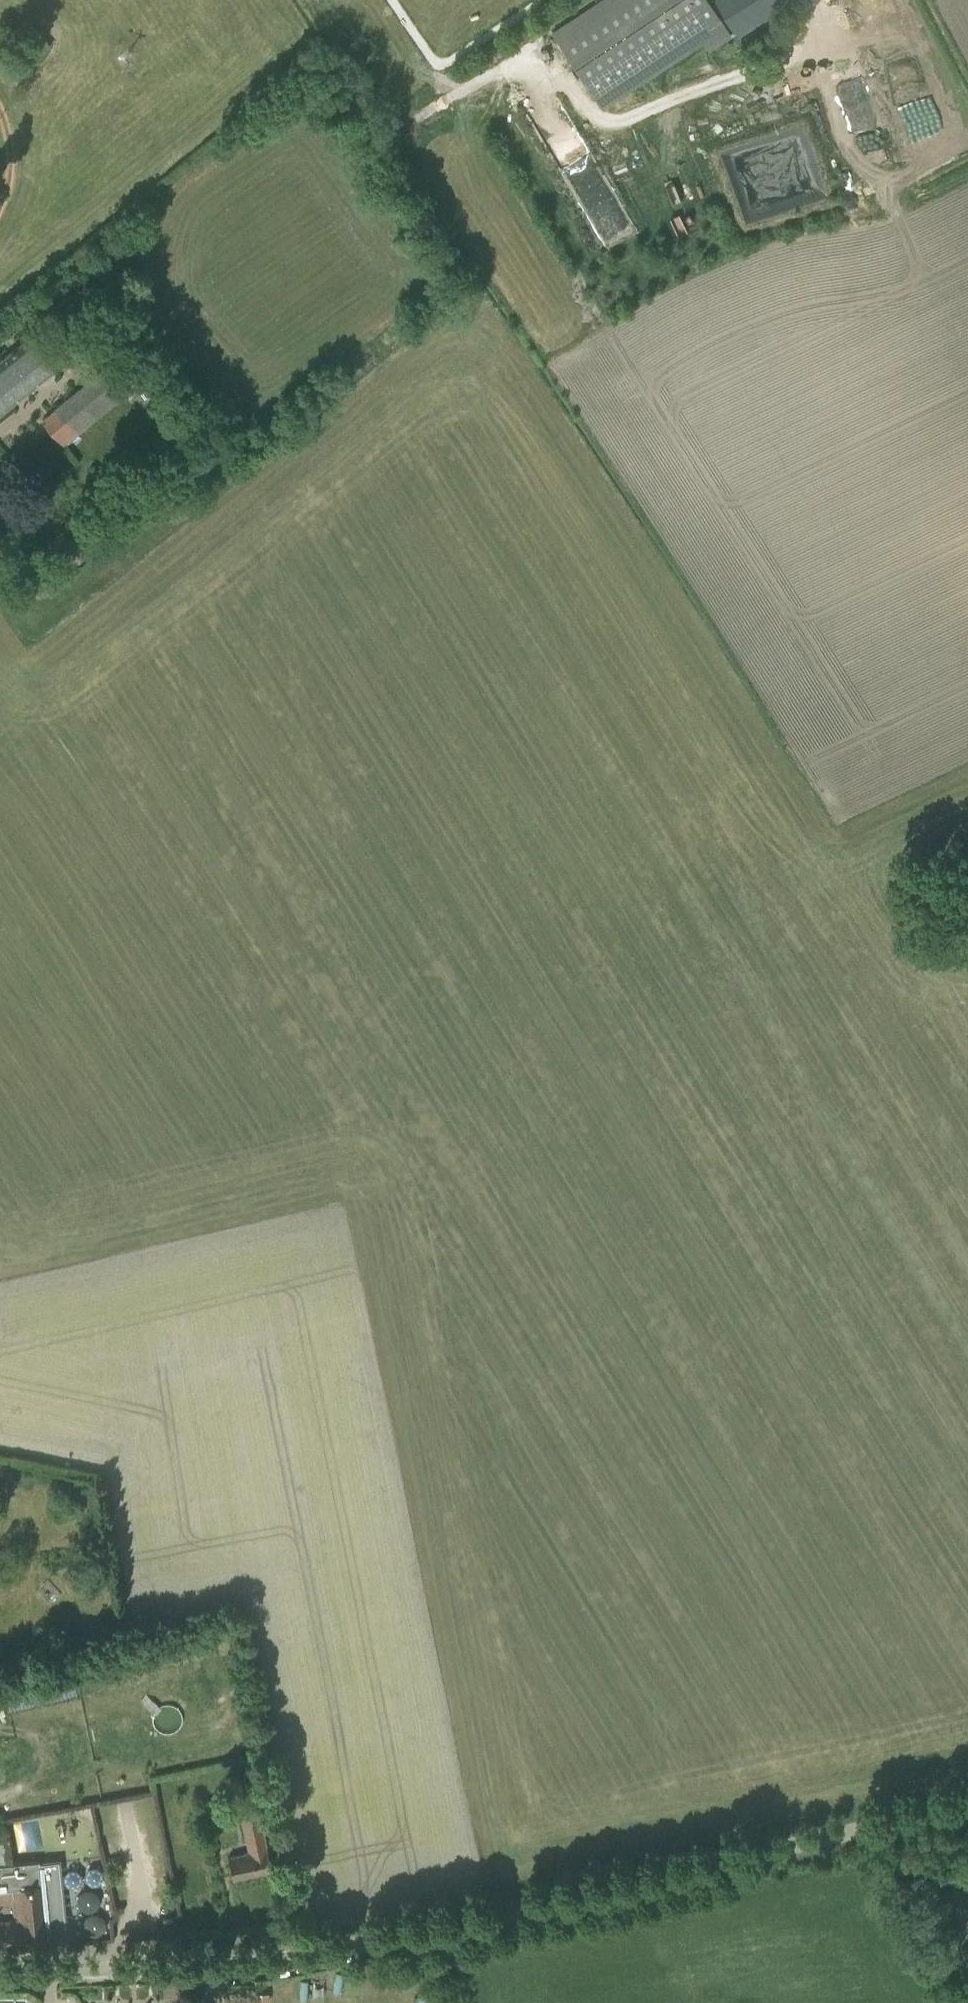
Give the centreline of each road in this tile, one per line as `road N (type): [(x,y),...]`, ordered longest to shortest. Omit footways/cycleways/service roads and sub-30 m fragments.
road 1 (unclassified): [(0,1971),(293,1957),(967,1808)]

